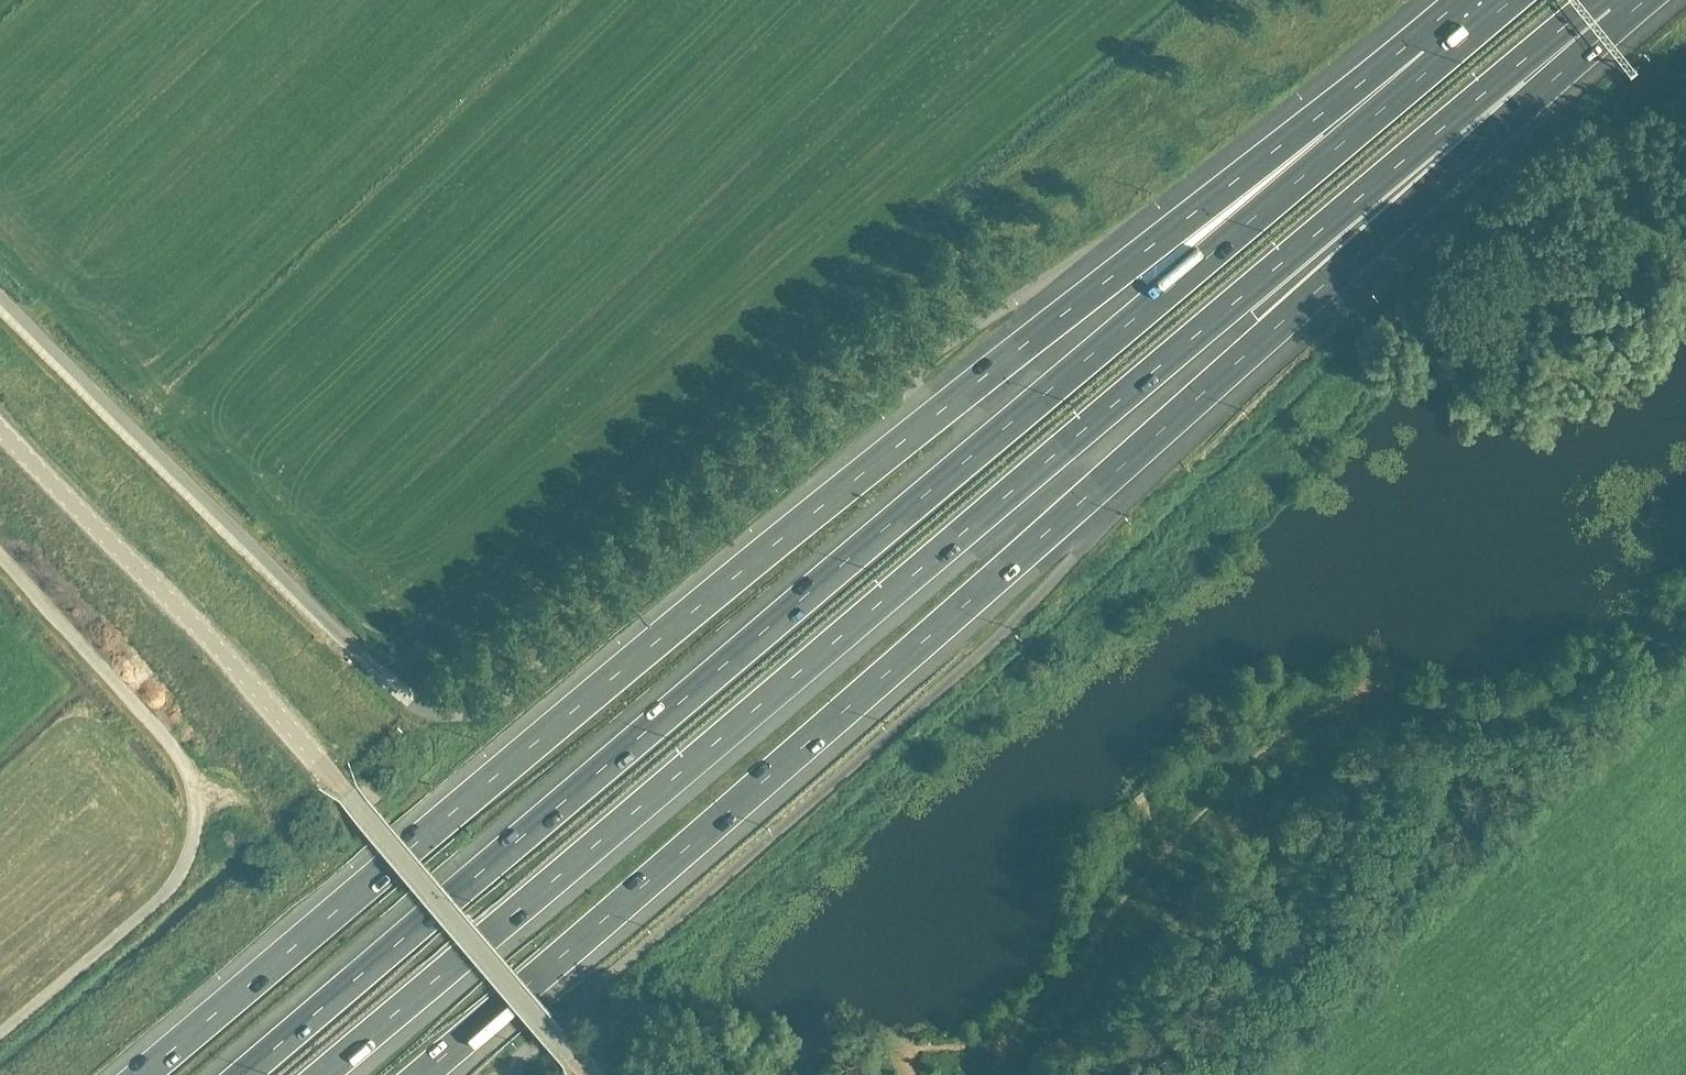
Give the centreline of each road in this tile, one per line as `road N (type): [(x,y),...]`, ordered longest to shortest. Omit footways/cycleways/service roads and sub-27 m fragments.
road 1 (motorway): [(321,1074),(1410,152),(1600,15)]
road 2 (motorway): [(1420,54),(1347,93),(828,499),(137,1074)]
road 3 (motorway): [(421,1074),(1429,188),(1600,15)]
road 4 (motorway): [(1420,54),(1355,132),(242,1074)]
road 5 (unclassified): [(593,1074),(224,654),(0,428)]

